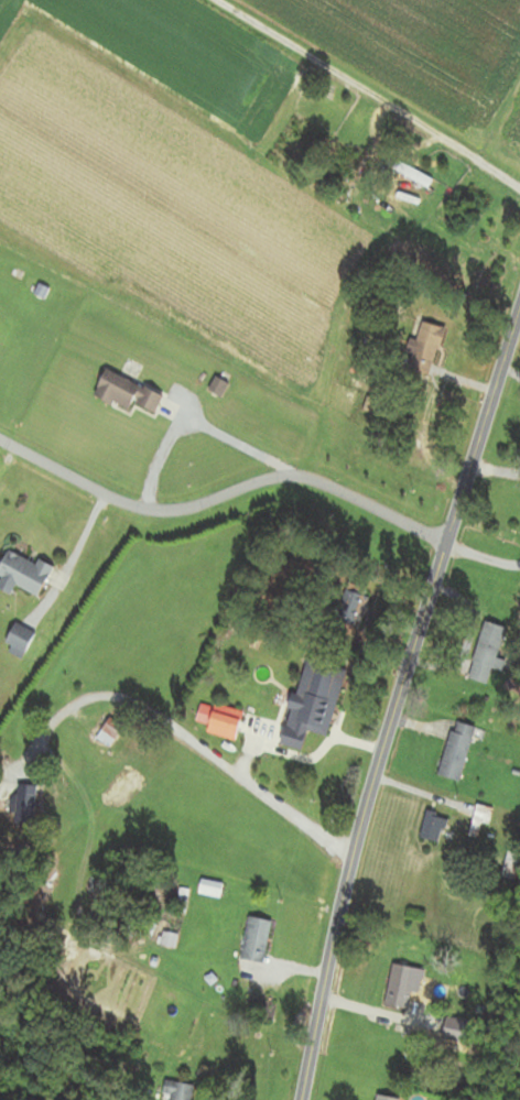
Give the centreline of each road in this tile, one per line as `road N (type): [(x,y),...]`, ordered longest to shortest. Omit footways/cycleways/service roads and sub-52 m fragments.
road 1 (residential): [(304,1099),(354,852),(519,312)]
road 2 (residential): [(453,536),(291,477),(195,508),(138,510),(0,443)]

